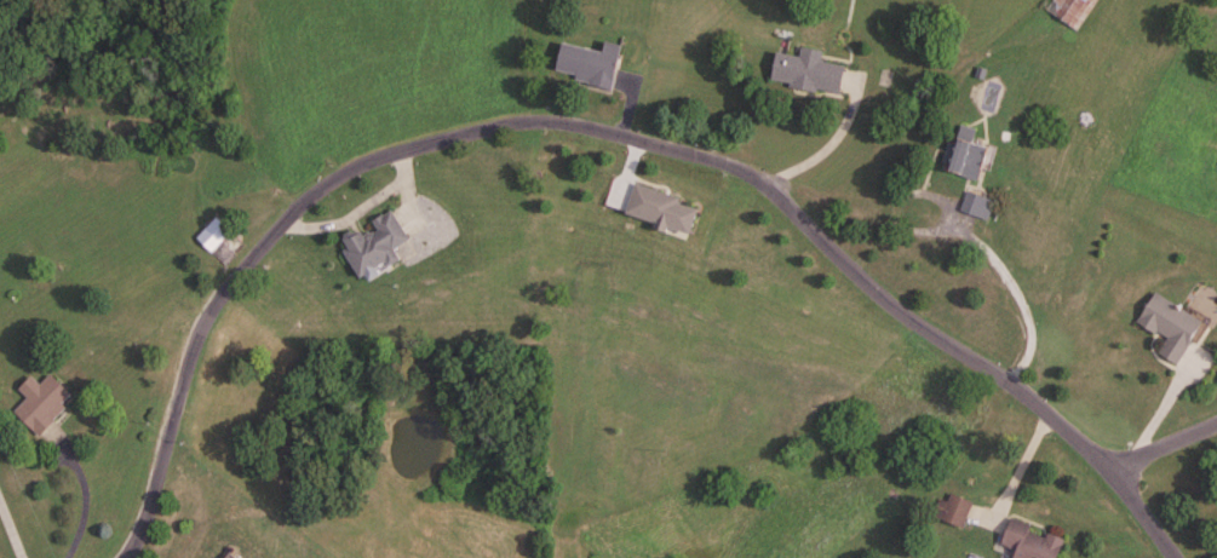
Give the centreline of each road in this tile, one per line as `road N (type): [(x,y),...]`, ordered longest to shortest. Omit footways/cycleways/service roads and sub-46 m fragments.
road 1 (residential): [(317,191),(403,154),(555,122),(731,169),(768,188),(839,259),(1118,467),(1175,557)]
road 2 (residential): [(127,557),(144,531),(202,329),(317,191)]

